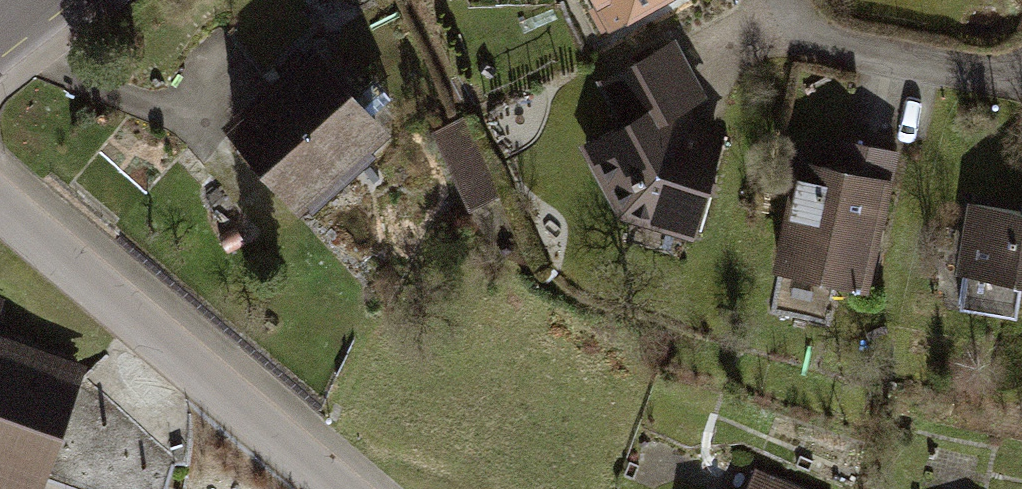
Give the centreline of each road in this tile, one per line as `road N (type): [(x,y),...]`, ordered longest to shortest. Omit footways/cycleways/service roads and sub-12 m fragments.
road 1 (residential): [(0,206),(327,488)]

